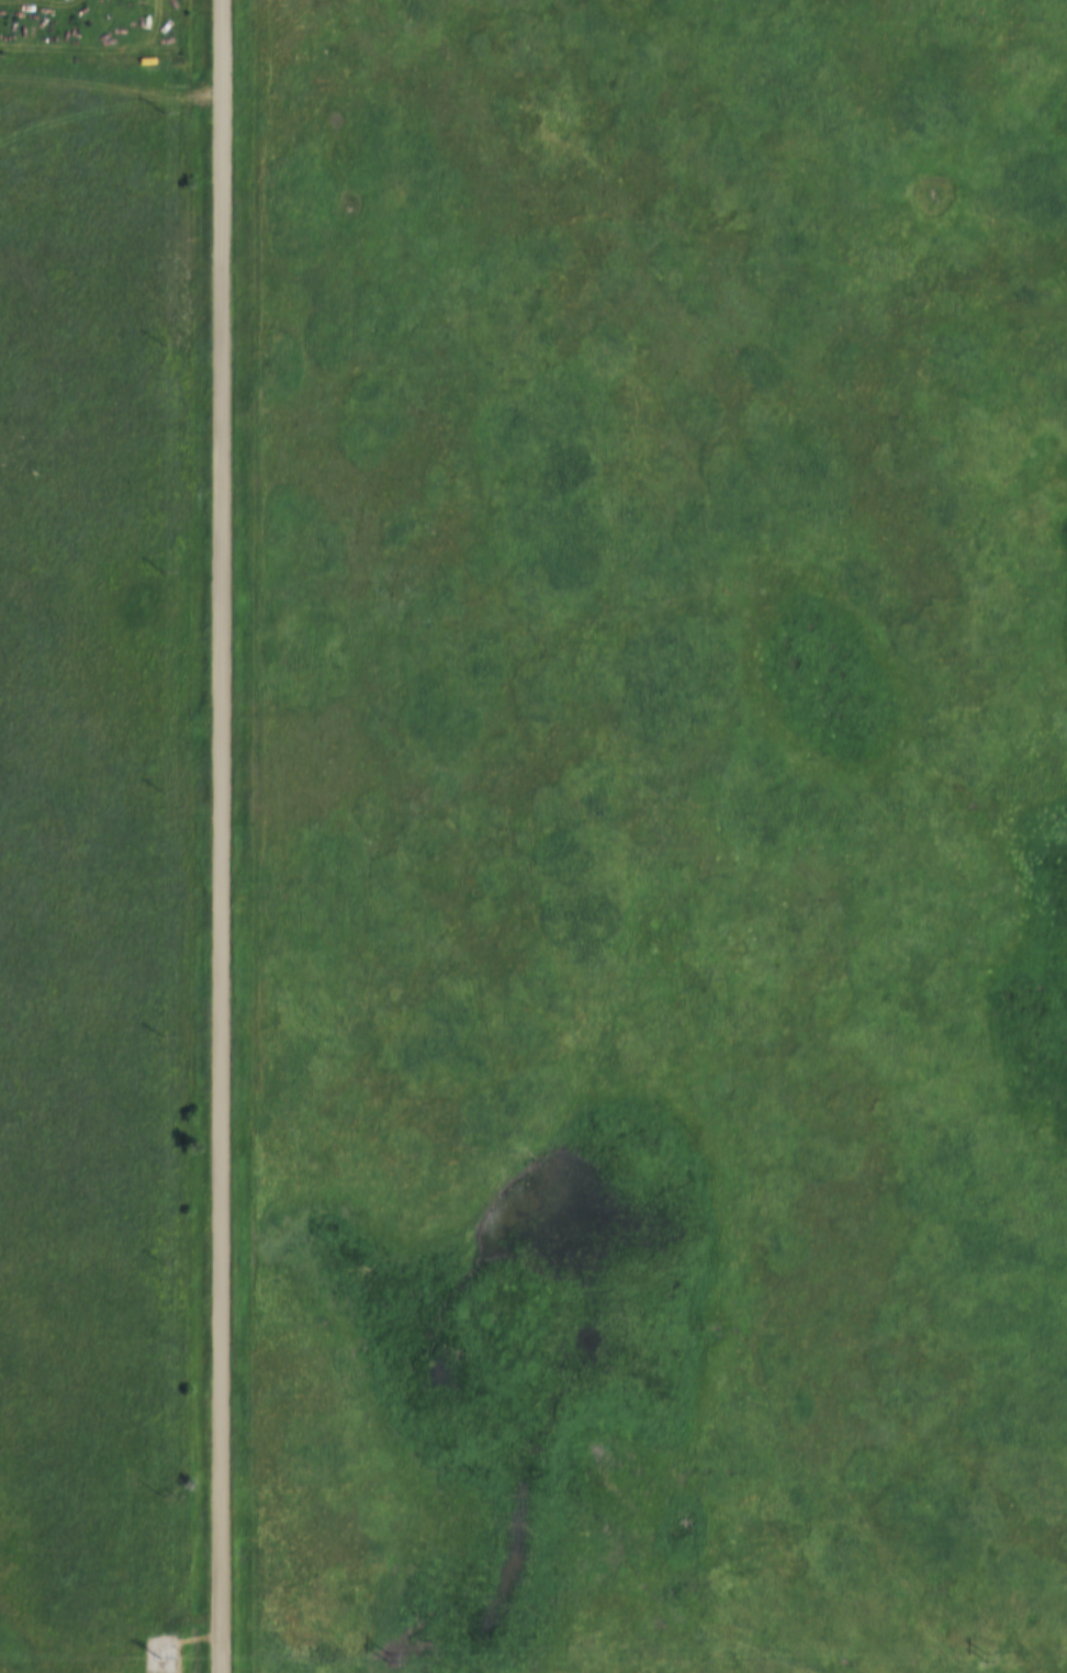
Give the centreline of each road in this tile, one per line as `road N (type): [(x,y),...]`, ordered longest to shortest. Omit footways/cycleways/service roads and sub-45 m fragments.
road 1 (residential): [(220,1672),(221,0)]

